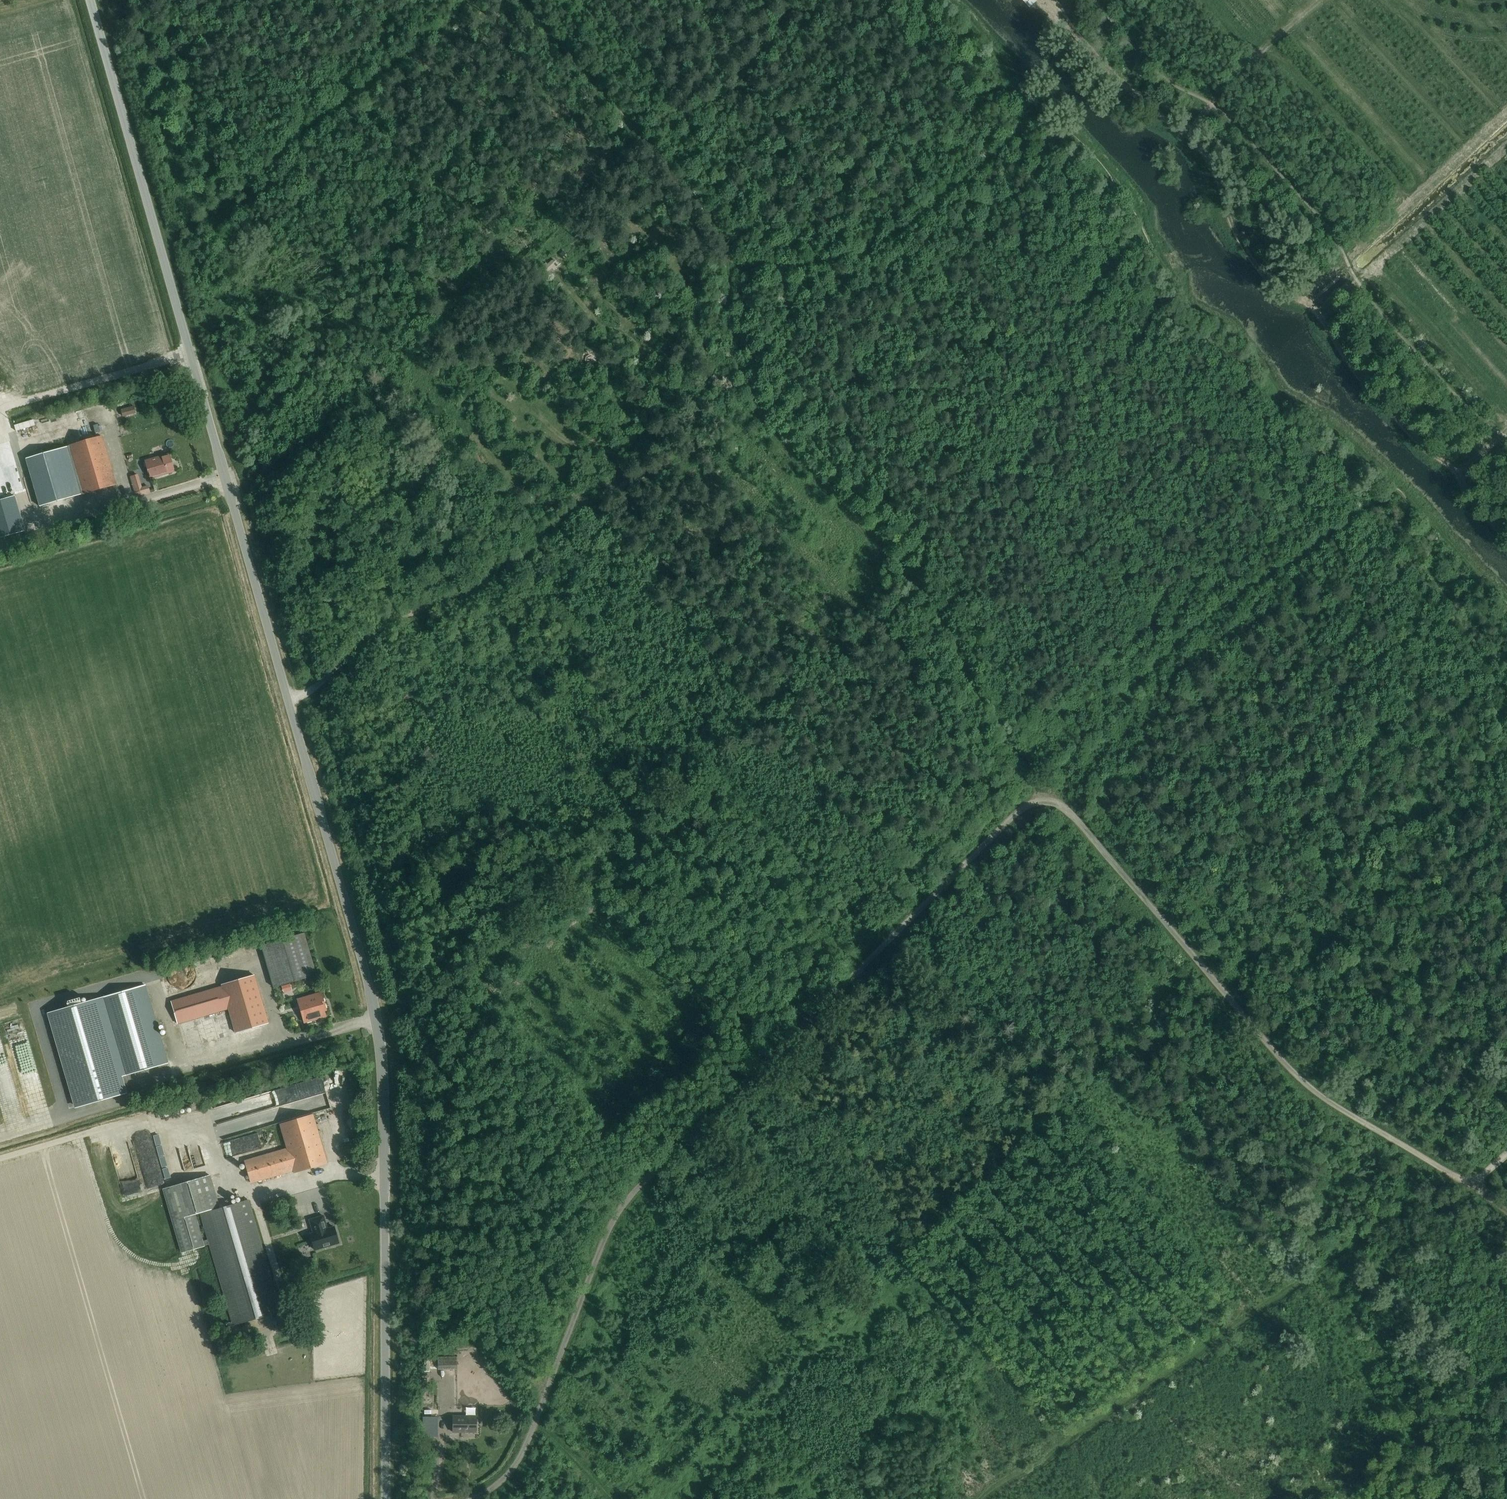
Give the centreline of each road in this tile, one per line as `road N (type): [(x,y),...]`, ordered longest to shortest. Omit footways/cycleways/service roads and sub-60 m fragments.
road 1 (track): [(483,1494),(522,1453),(624,1203),(1037,796),(1063,806),(1304,1082),(1506,1211)]
road 2 (unclassified): [(386,1498),(383,1079),(373,1006),(90,0)]
road 3 (track): [(1051,0),(1124,85),(1207,153),(1236,235),(1260,271),(1313,308),(1359,380),(1420,446),(1453,469),(1506,541)]
road 4 (track): [(524,0),(714,218),(729,260),(823,261),(869,248),(1048,111)]
road 5 (track): [(729,260),(733,343),(765,422),(932,607),(1037,796)]
road 6 (track): [(1456,1177),(982,1498)]
road 7 (track): [(1020,762),(1061,764),(1200,624),(1399,489)]
road 8 (track): [(625,483),(494,575),(385,626),(288,700)]
road 9 (track): [(160,248),(237,194),(469,0)]
road 10 (track): [(1378,469),(1280,392),(1240,338),(1187,306),(1155,256)]
road 11 (track): [(557,270),(592,300),(591,309),(534,412),(567,441),(617,457),(625,483)]
road 12 (track): [(889,1235),(1070,1438)]
road 13 (track): [(552,533),(428,393)]
road 14 (track): [(1155,256),(1132,198),(1048,111)]
road 15 (track): [(625,483),(765,422)]
road 16 (track): [(948,0),(1048,111)]
road 17 (track): [(1488,583),(1404,495)]

